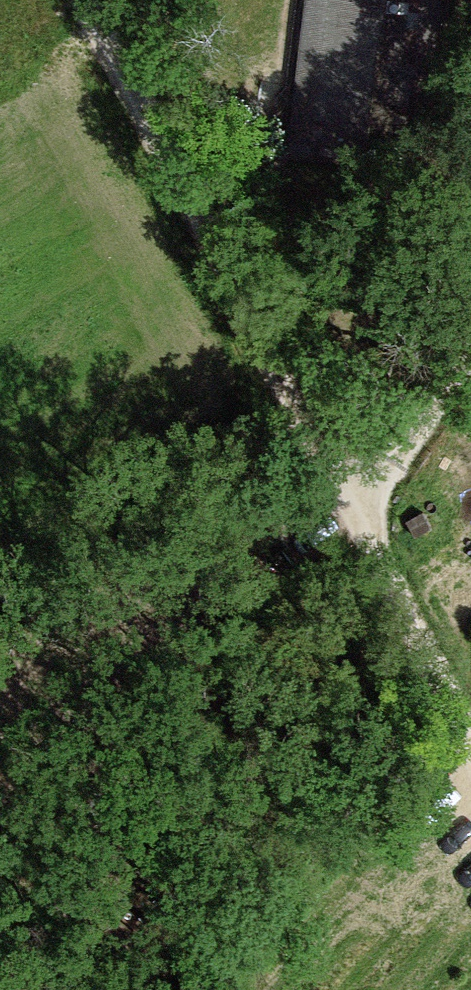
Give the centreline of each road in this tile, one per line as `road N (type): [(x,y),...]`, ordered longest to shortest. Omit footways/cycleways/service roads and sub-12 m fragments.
road 1 (track): [(360,519),(84,0)]
road 2 (track): [(342,481),(0,738)]
road 3 (track): [(470,731),(360,519)]
road 4 (track): [(470,366),(360,519)]

